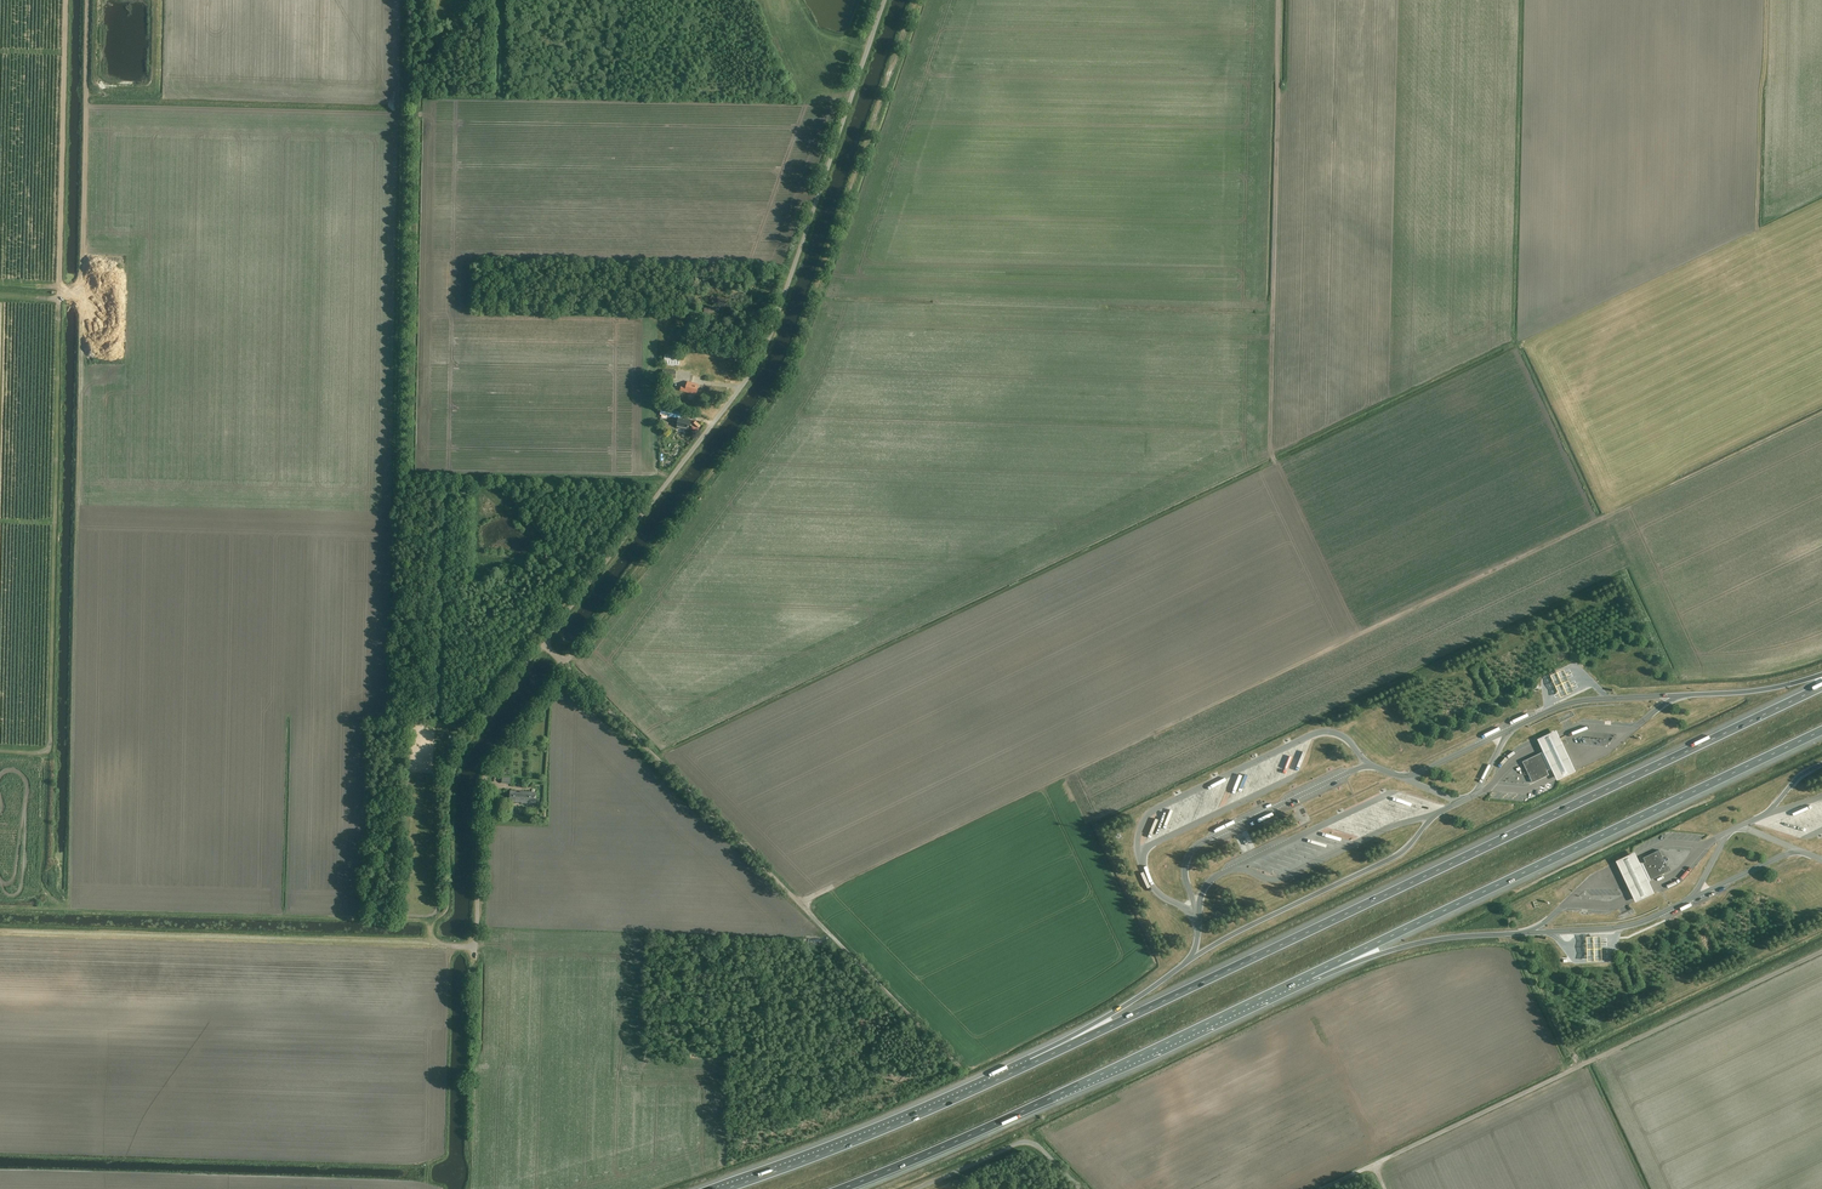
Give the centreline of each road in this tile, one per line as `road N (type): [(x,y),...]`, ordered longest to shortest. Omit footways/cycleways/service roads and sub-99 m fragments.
road 1 (track): [(1821,415),(802,906)]
road 2 (motorway): [(1821,686),(1009,1074)]
road 3 (unclassified): [(564,664),(542,645),(763,353),(885,0)]
road 4 (track): [(564,664),(790,370),(916,0)]
road 5 (motorway): [(1282,989),(1821,730)]
road 6 (track): [(66,0),(59,282),(69,292),(82,286),(84,266),(88,0)]
road 7 (unclassified): [(962,1069),(564,664)]
road 8 (track): [(1821,953),(1375,1166)]
road 9 (motorway): [(841,1188),(1282,989)]
road 10 (track): [(1279,0),(1273,456)]
road 11 (unclassified): [(475,947),(483,779),(564,664)]
road 12 (motorway): [(1009,1074),(725,1188)]
road 13 (motorway): [(1282,989),(1420,943),(1523,933)]
road 14 (track): [(1766,0),(1758,228)]
road 15 (motorway): [(1189,960),(1009,1074)]
road 16 (track): [(481,724),(453,776),(449,904),(436,921)]
road 17 (unclassified): [(915,1188),(1026,1141),(1081,1188)]
road 18 (track): [(156,0),(153,88),(87,93)]
road 19 (motorway): [(1821,674),(1682,696)]

